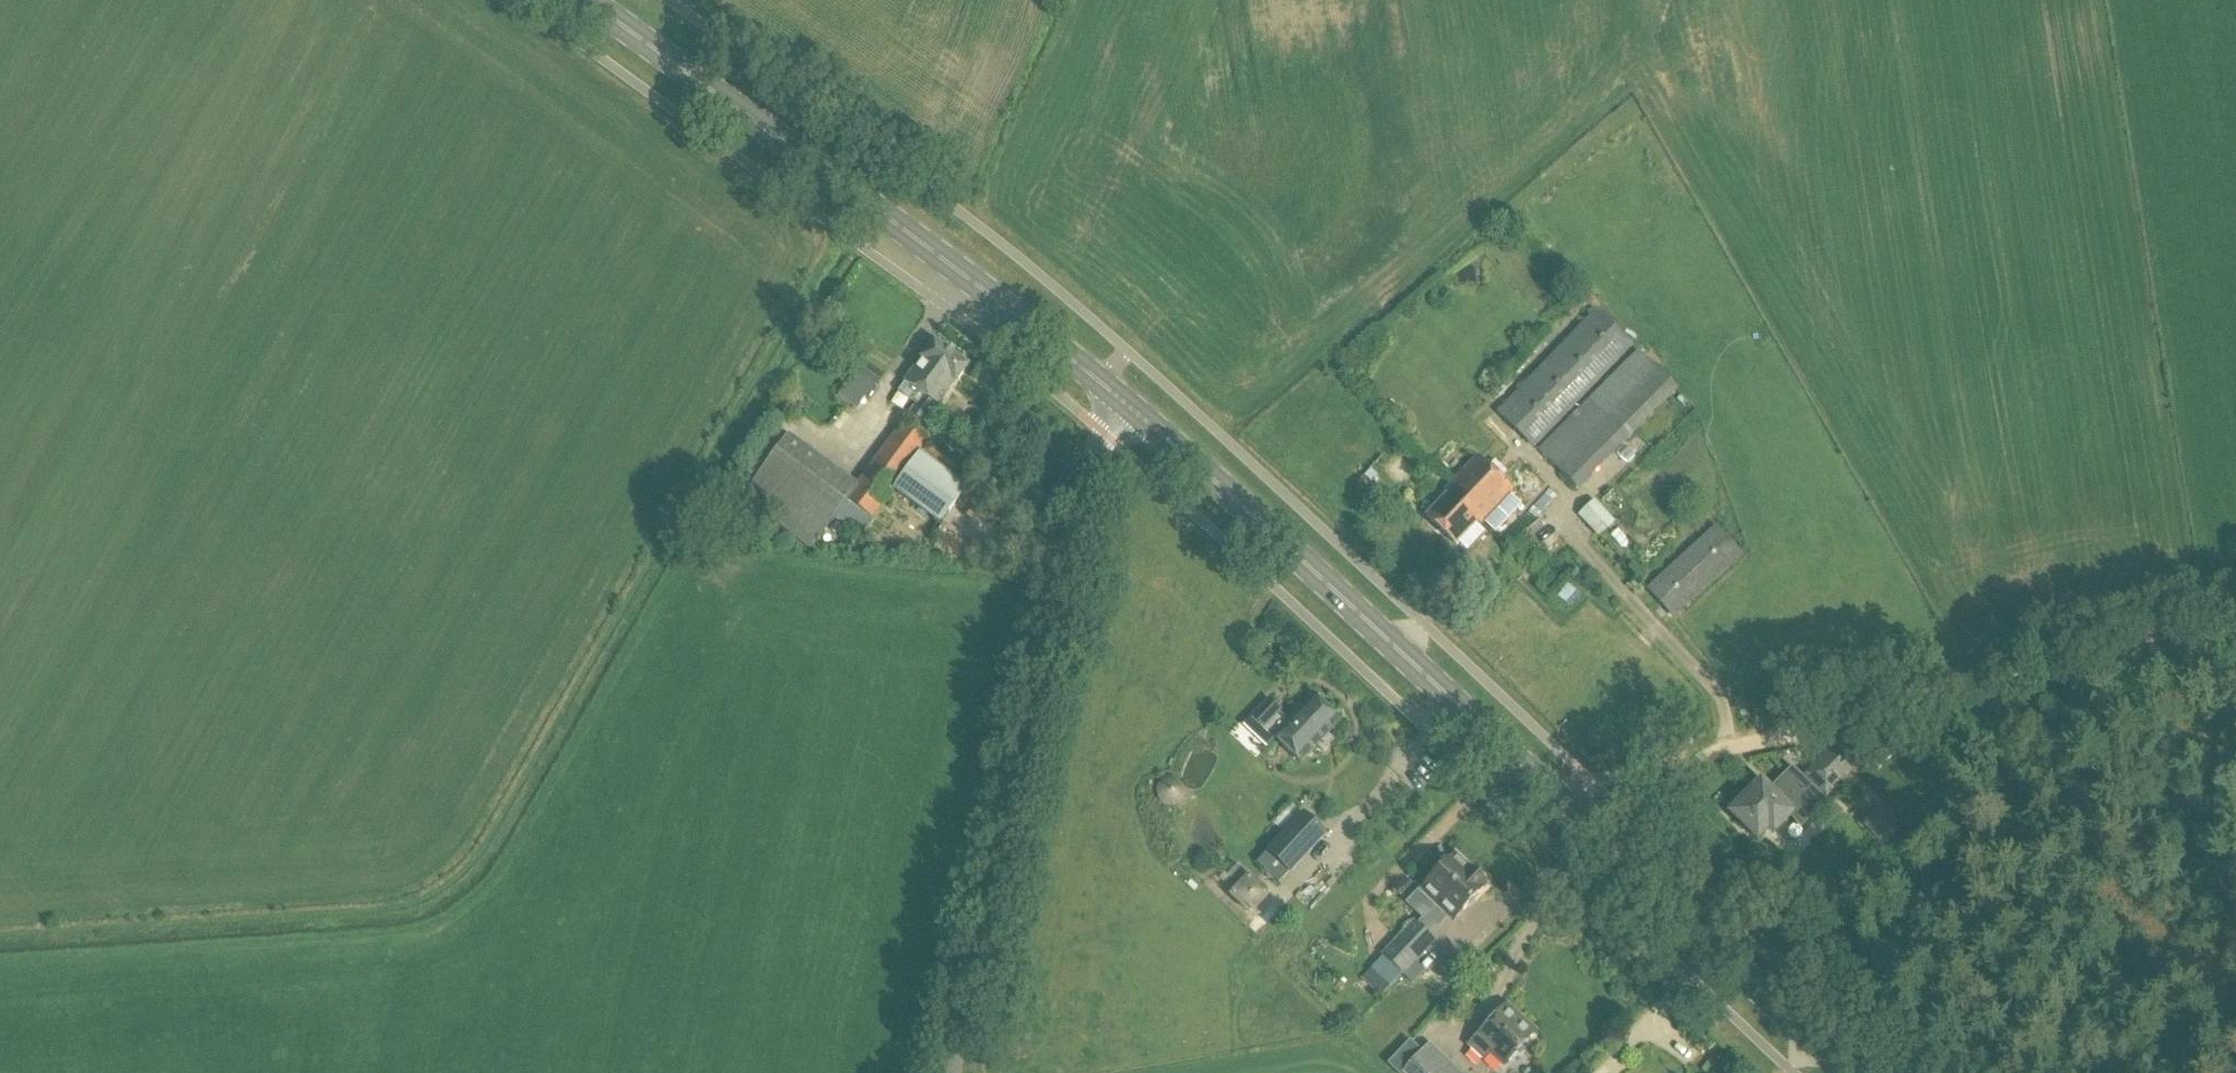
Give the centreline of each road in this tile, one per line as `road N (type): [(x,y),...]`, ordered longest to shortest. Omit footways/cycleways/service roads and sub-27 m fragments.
road 1 (primary): [(1848,1072),(1107,385)]
road 2 (unclassified): [(957,1072),(1103,434),(1107,385)]
road 3 (track): [(1564,804),(1590,780),(2235,611)]
road 4 (primary): [(1107,385),(586,0)]

